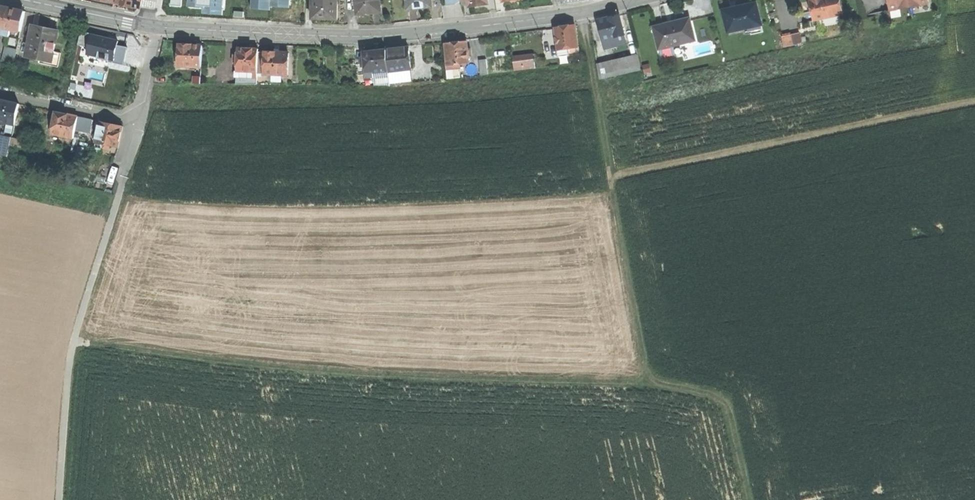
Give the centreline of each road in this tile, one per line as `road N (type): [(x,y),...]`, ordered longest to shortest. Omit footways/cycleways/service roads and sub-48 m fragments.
road 1 (track): [(750,499),(728,411),(708,394),(649,382),(296,369),(75,342)]
road 2 (tertiary): [(160,27),(392,36),(636,0)]
road 3 (track): [(649,382),(583,12)]
road 4 (residential): [(160,27),(142,122),(0,93)]
road 5 (tertiary): [(23,0),(147,25)]

